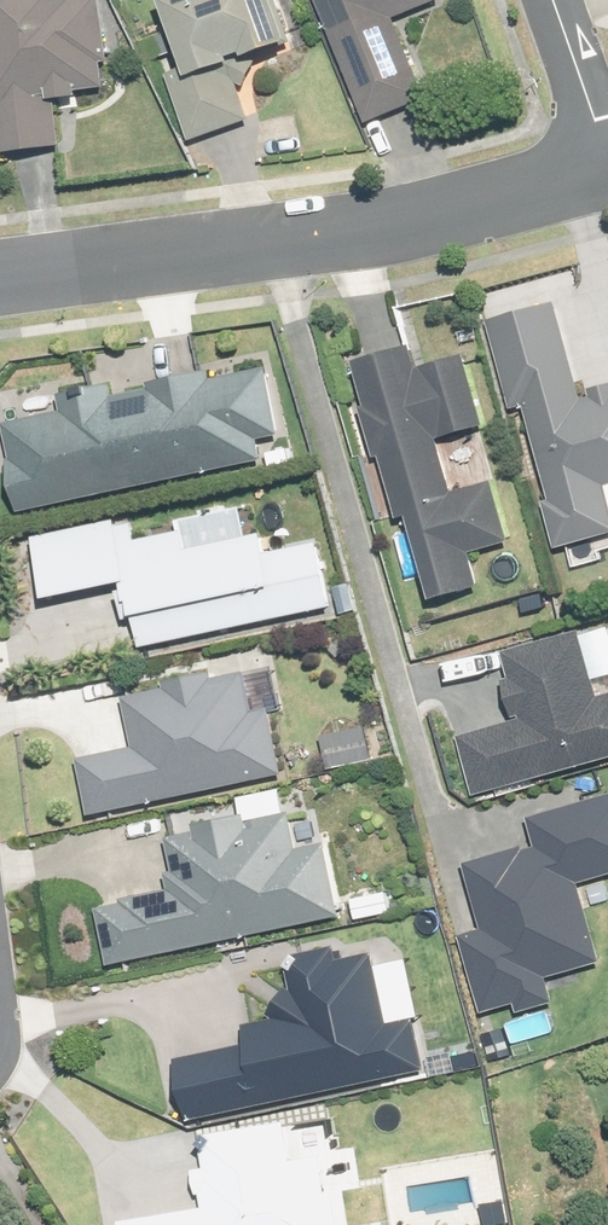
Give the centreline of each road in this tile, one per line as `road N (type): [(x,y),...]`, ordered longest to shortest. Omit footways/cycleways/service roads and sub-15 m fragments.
road 1 (tertiary): [(0,282),(395,228),(607,172)]
road 2 (residential): [(553,0),(607,165)]

